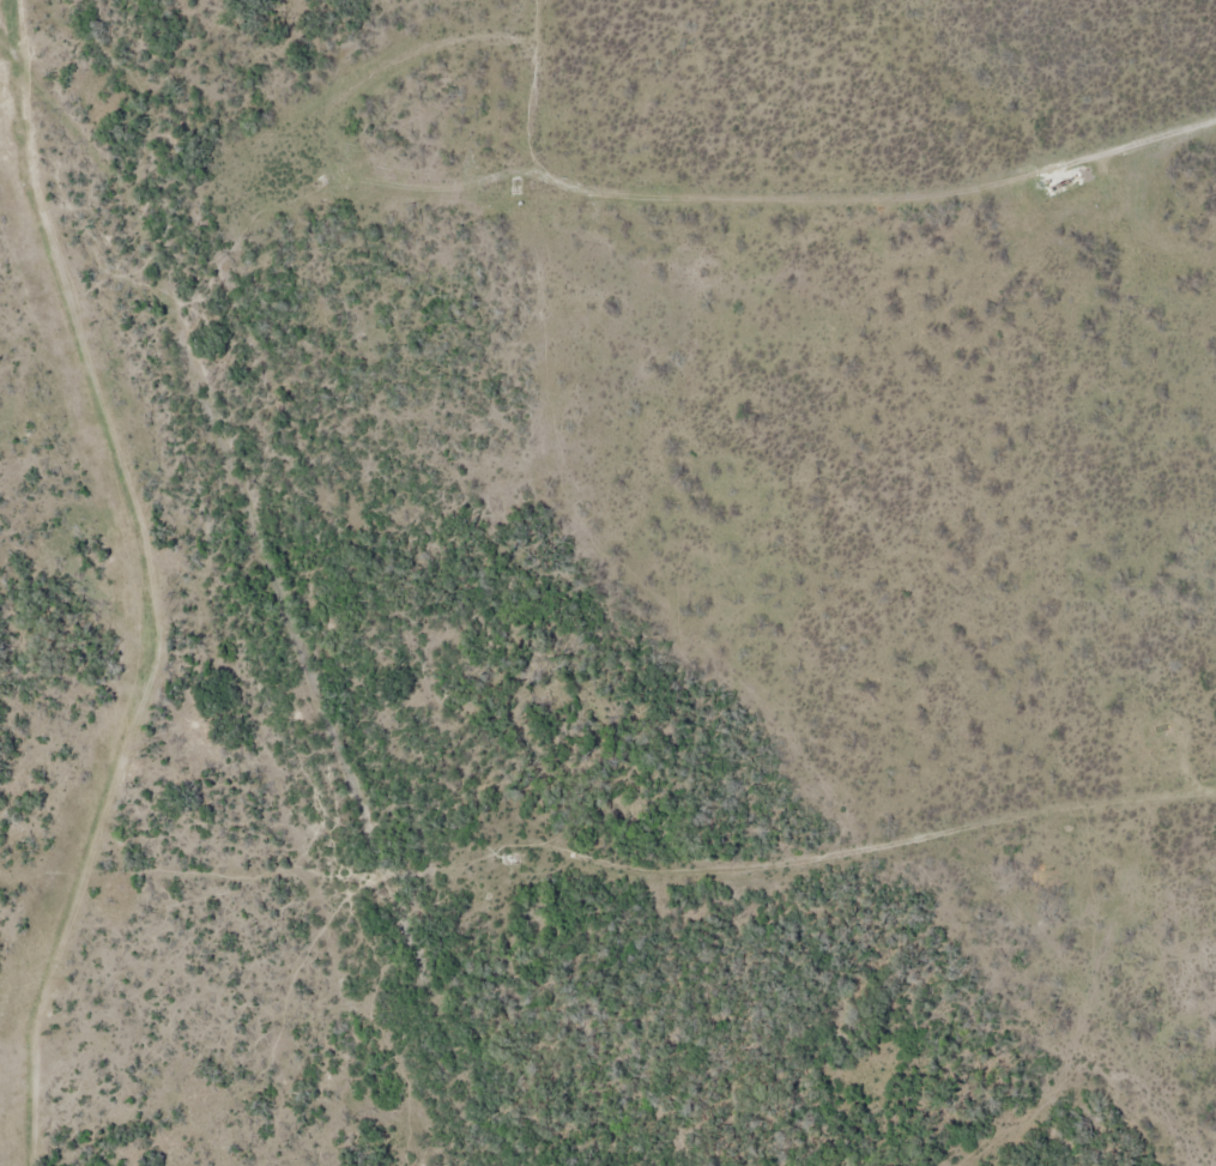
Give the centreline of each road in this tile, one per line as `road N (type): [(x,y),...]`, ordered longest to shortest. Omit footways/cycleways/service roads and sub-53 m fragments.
road 1 (track): [(534,0),(532,36),(544,71),(855,140),(1180,140),(1215,130)]

